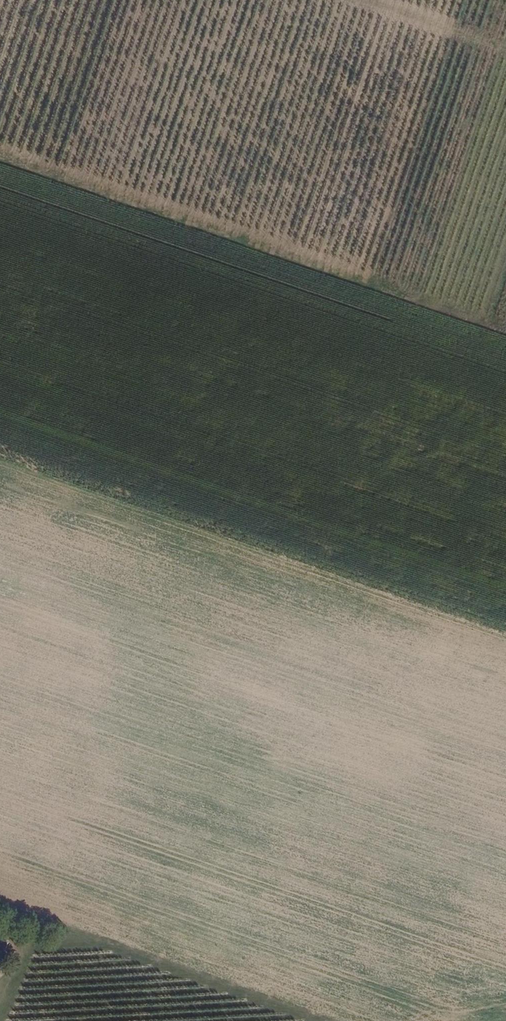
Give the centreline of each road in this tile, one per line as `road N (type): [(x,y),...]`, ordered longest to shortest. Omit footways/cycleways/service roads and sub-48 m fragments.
road 1 (track): [(371,0),(505,47)]

